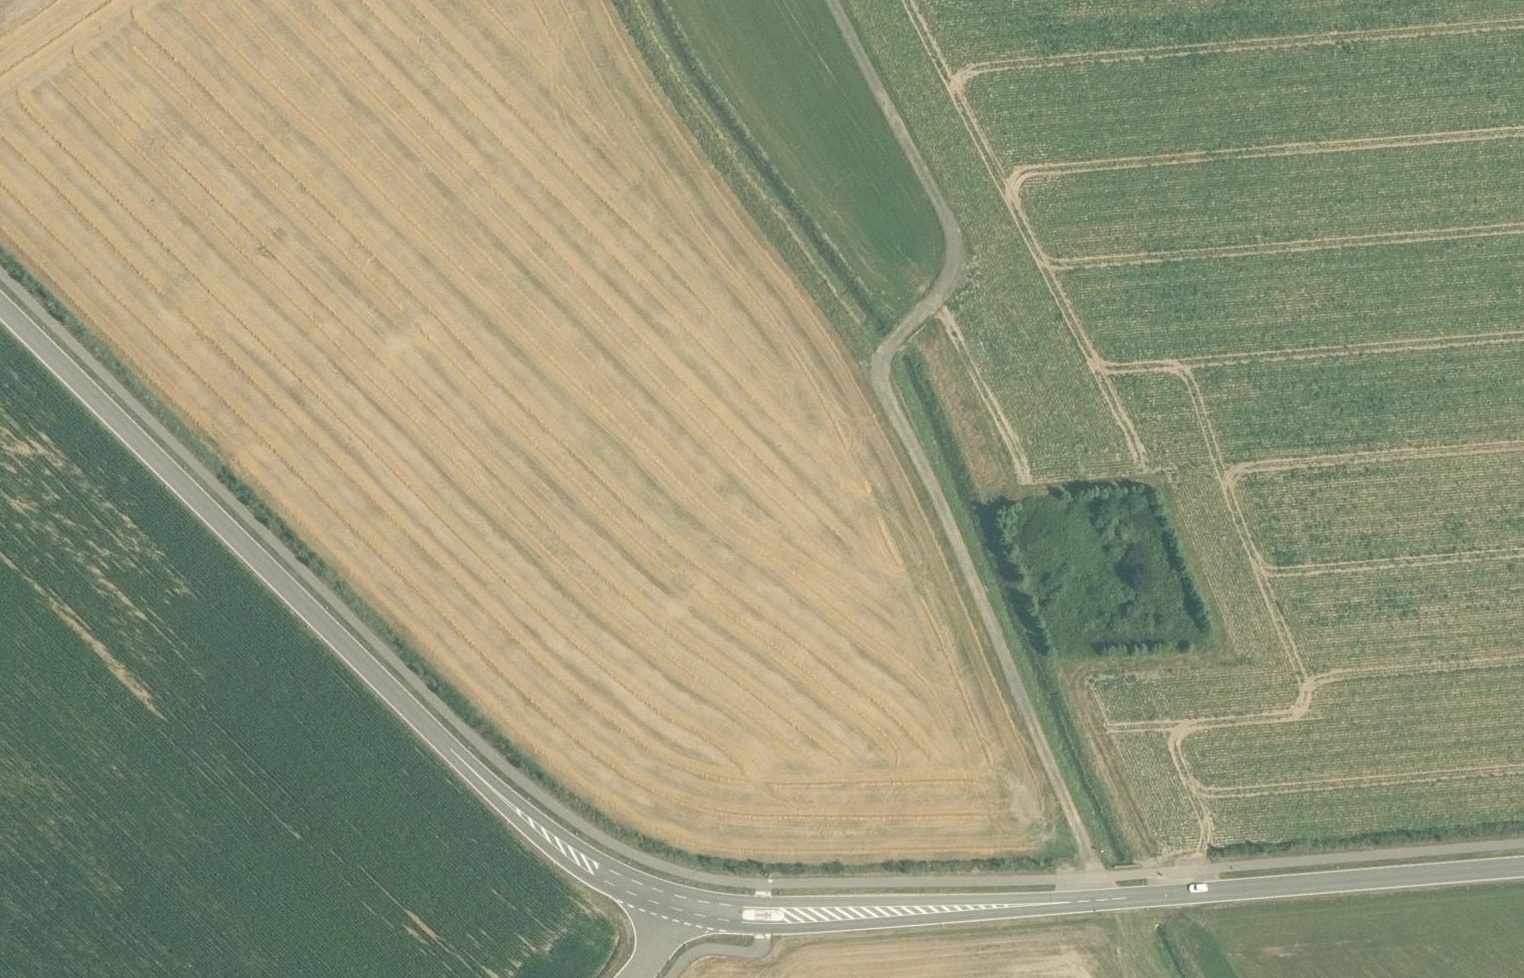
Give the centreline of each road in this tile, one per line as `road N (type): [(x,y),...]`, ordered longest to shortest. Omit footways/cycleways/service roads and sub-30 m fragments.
road 1 (track): [(1112,900),(894,393),(889,374),(951,300),(956,253),(829,0)]
road 2 (unclassified): [(672,904),(576,855),(499,796),(0,301)]
road 3 (unclassified): [(1523,868),(809,916),(672,904)]

